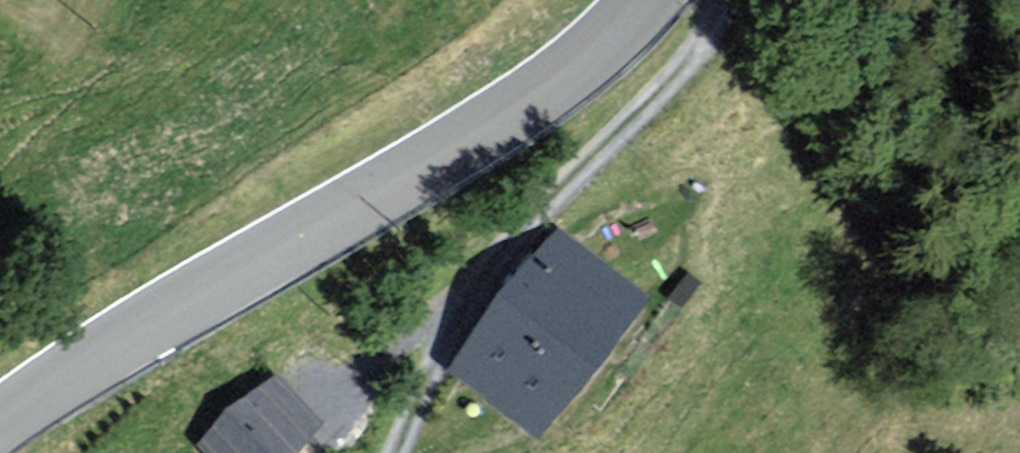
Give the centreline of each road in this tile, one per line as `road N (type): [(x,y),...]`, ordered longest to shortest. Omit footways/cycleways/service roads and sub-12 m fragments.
road 1 (unclassified): [(0,426),(100,357),(498,121),(579,63),(648,0)]
road 2 (track): [(713,0),(682,65),(527,220),(460,302),(394,452)]

